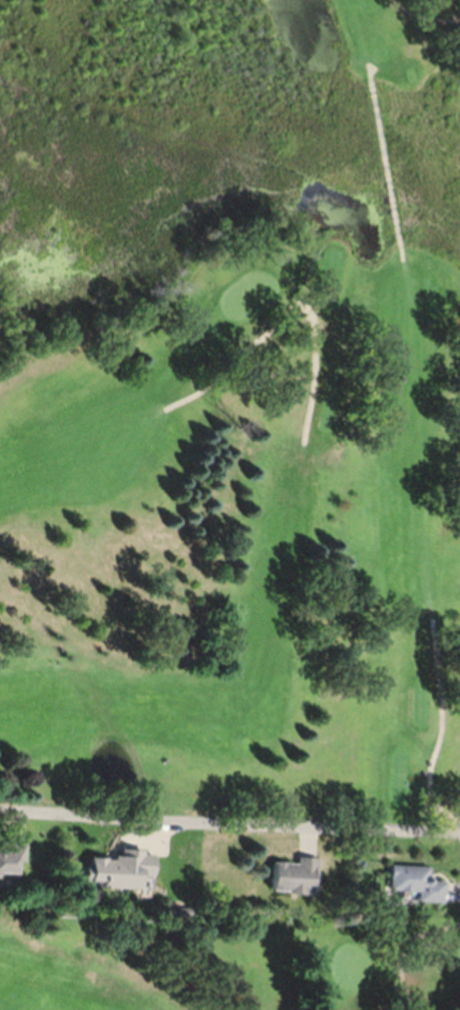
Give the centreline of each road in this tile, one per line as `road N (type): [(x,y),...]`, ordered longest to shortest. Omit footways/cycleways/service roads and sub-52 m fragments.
road 1 (residential): [(459,836),(0,812)]

